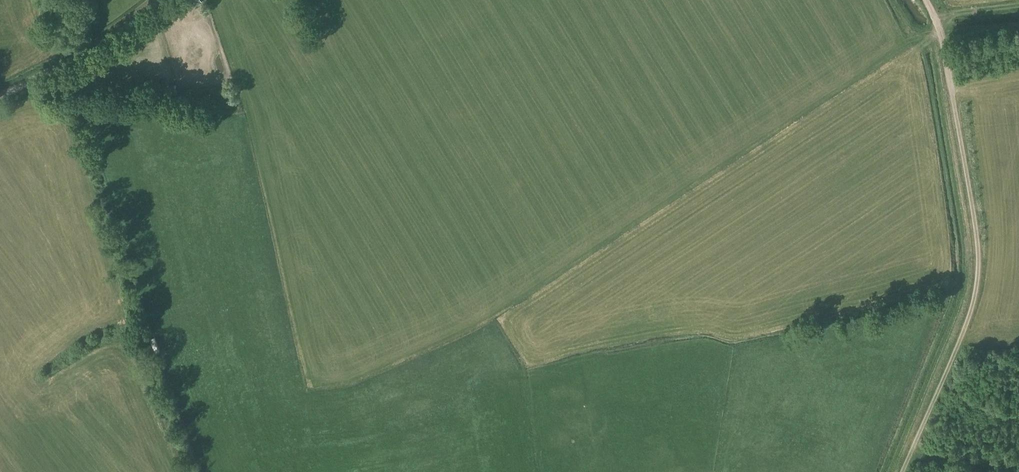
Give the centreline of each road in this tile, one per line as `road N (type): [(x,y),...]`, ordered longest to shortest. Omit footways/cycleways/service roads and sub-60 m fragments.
road 1 (track): [(904,471),(977,280),(973,221),(934,17)]
road 2 (unclassified): [(0,95),(99,45),(160,0)]

